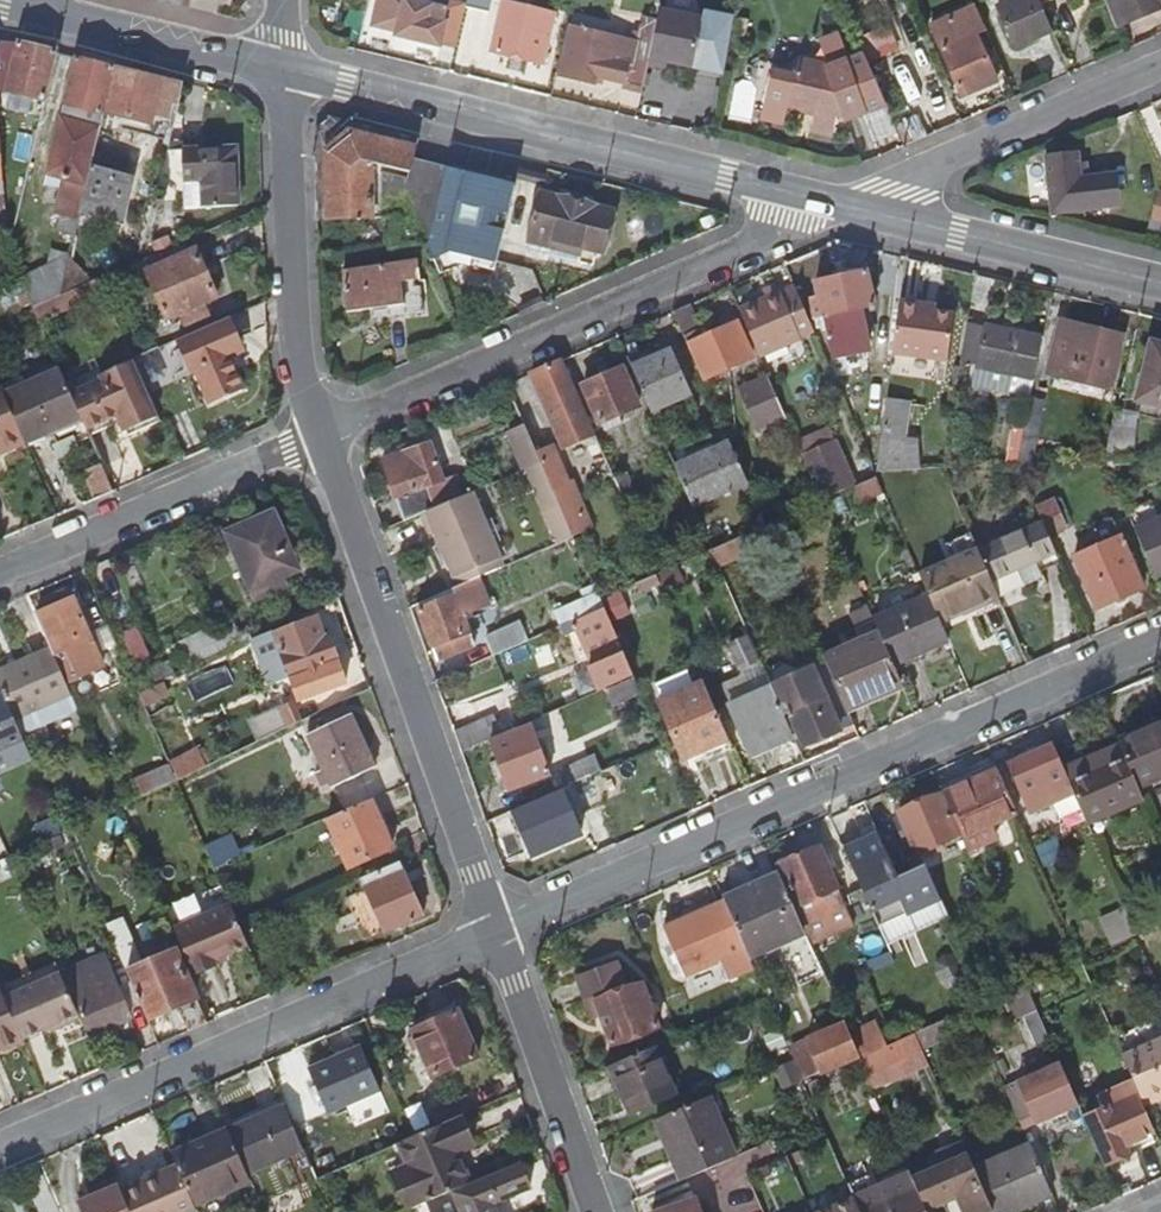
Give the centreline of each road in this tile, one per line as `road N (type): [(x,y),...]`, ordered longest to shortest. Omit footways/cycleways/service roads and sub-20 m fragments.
road 1 (residential): [(1160,640),(493,929)]
road 2 (residential): [(284,71),(833,212)]
road 3 (residential): [(319,435),(833,212)]
road 4 (residential): [(493,929),(0,1145)]
road 5 (residential): [(319,435),(493,929)]
road 6 (residential): [(284,71),(296,354),(319,435)]
road 7 (residential): [(833,212),(1160,69)]
road 8 (residential): [(0,572),(319,435)]
road 9 (residential): [(833,212),(1160,289)]
road 10 (residential): [(493,929),(595,1211)]
road 11 (residential): [(0,4),(284,71)]

